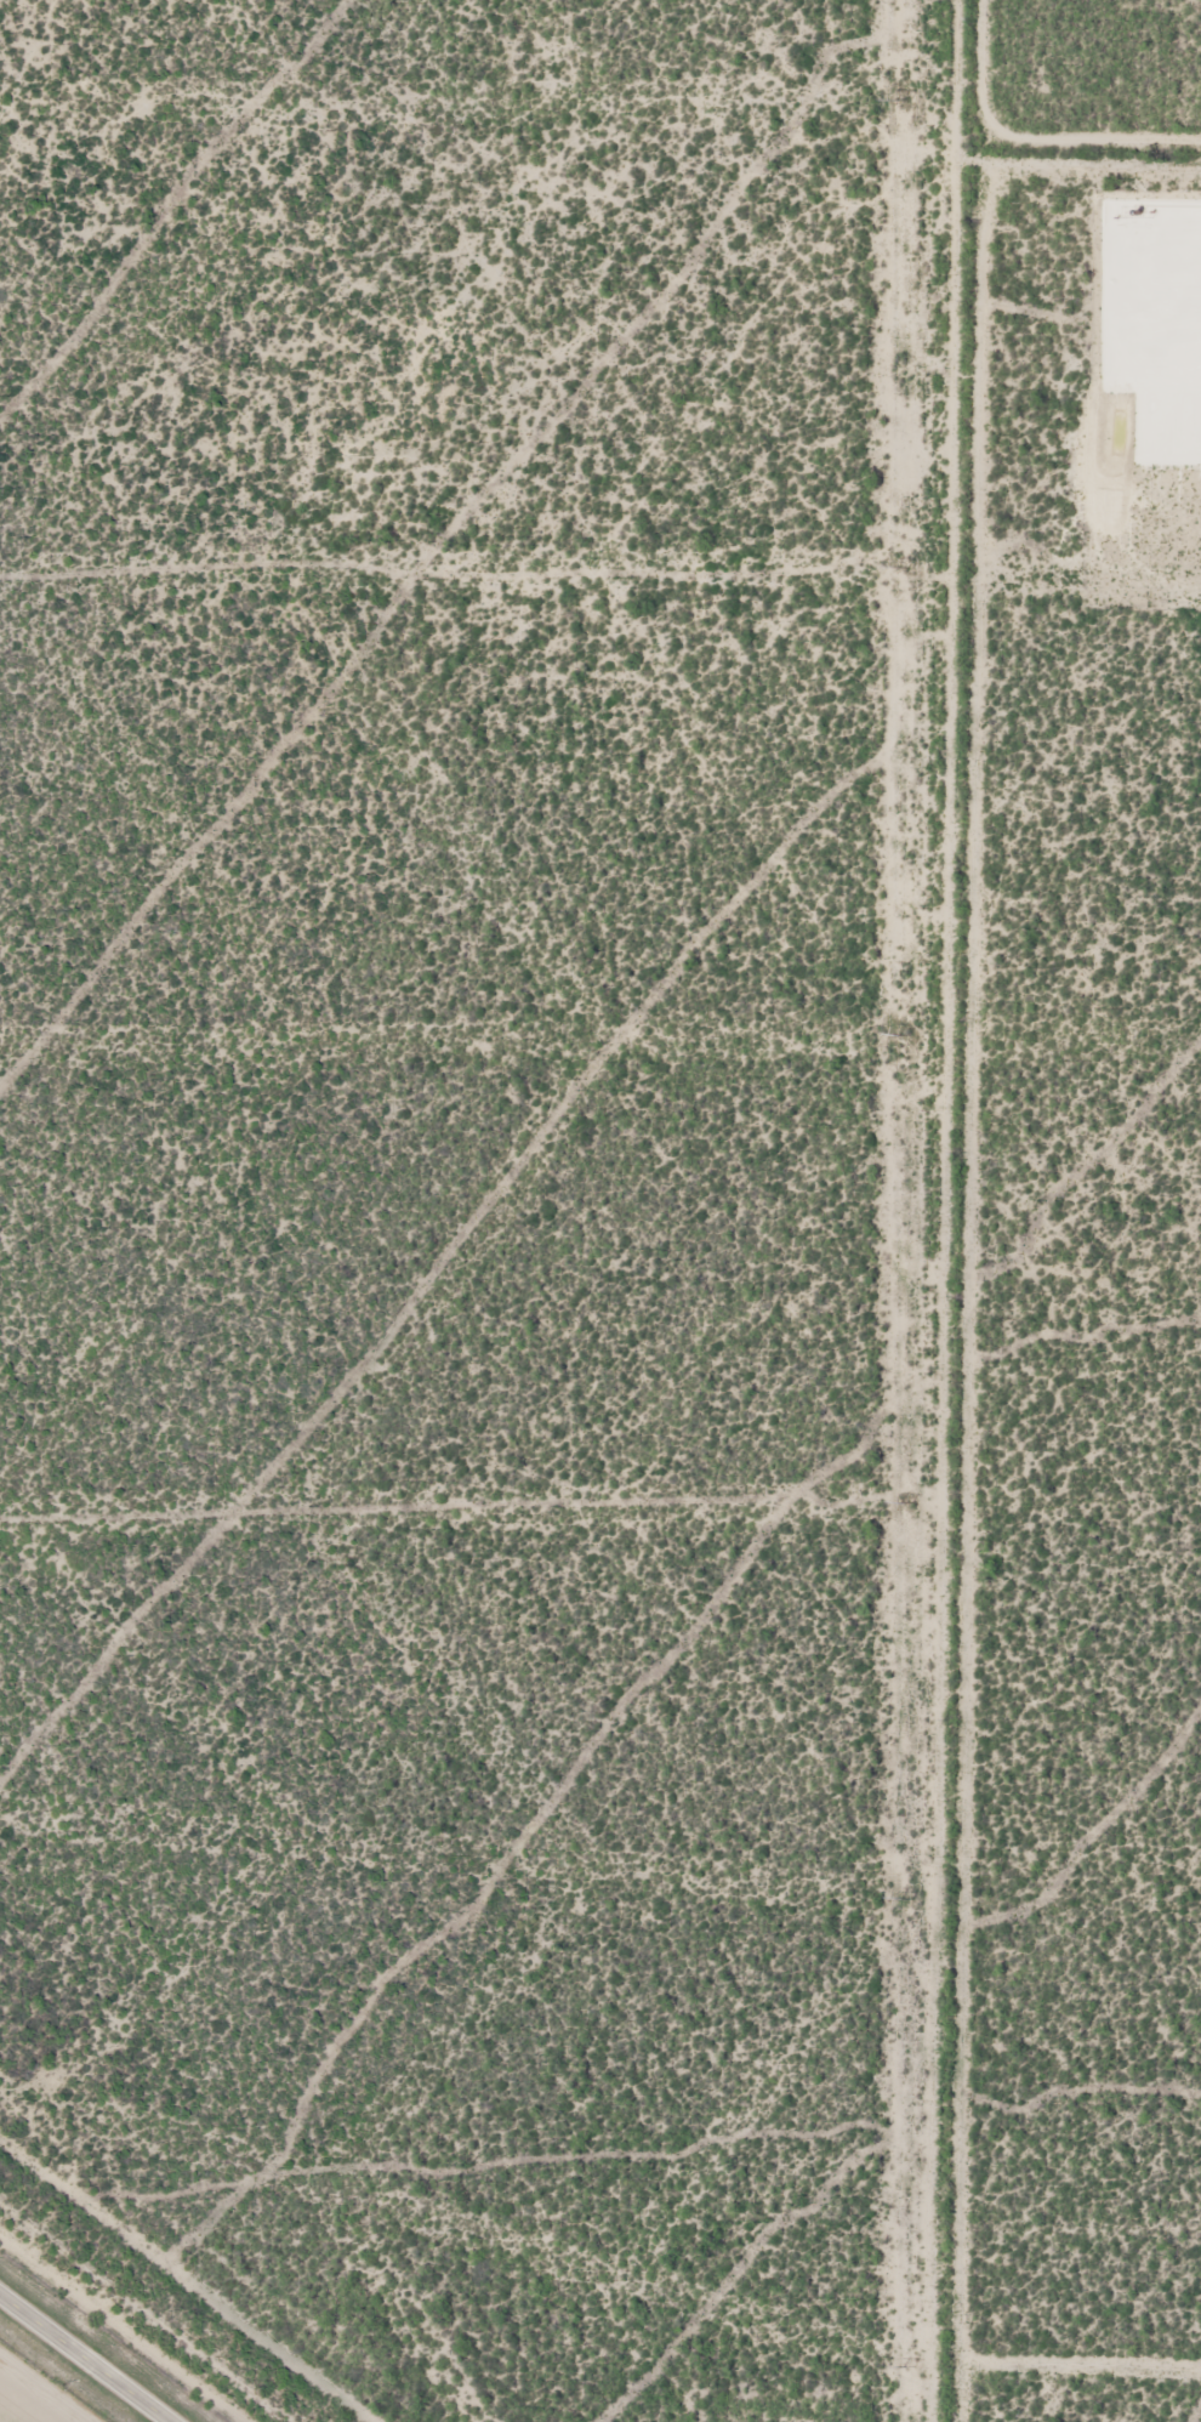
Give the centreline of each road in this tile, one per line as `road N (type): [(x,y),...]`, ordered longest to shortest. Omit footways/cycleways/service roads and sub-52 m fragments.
road 1 (secondary): [(184,2421),(0,2284)]

